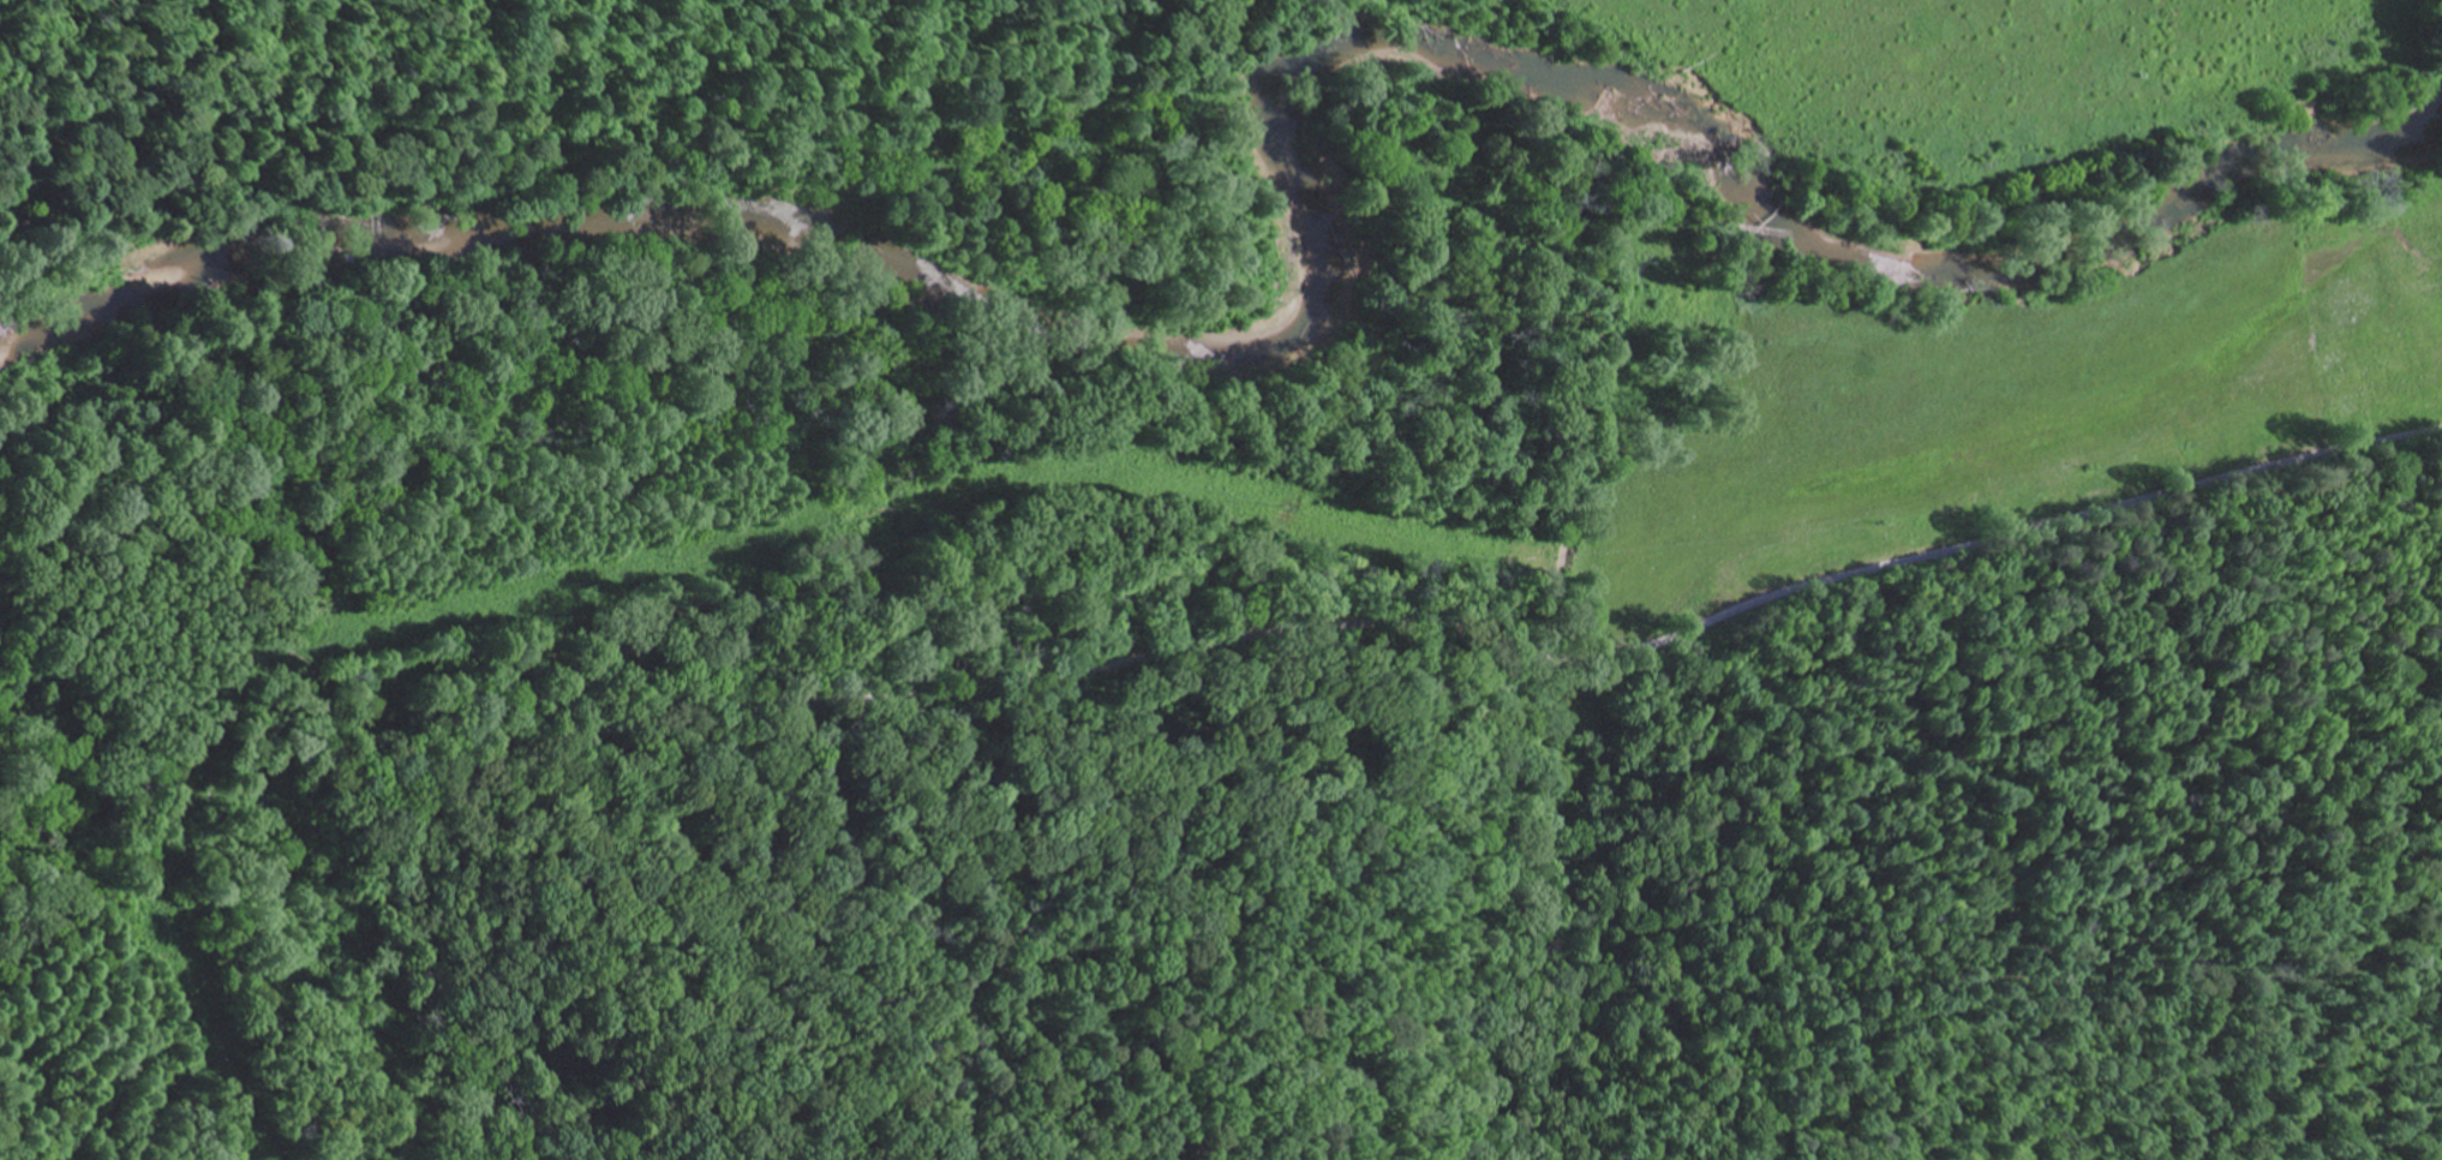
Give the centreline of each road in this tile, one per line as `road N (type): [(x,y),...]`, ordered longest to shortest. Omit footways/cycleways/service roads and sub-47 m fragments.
road 1 (residential): [(527,1159),(431,994),(408,904),(408,855),(419,819),(442,789),(473,770),(1292,629),(1444,624),(1546,656),(1590,656),(1653,642),(1803,585),(2441,435)]

